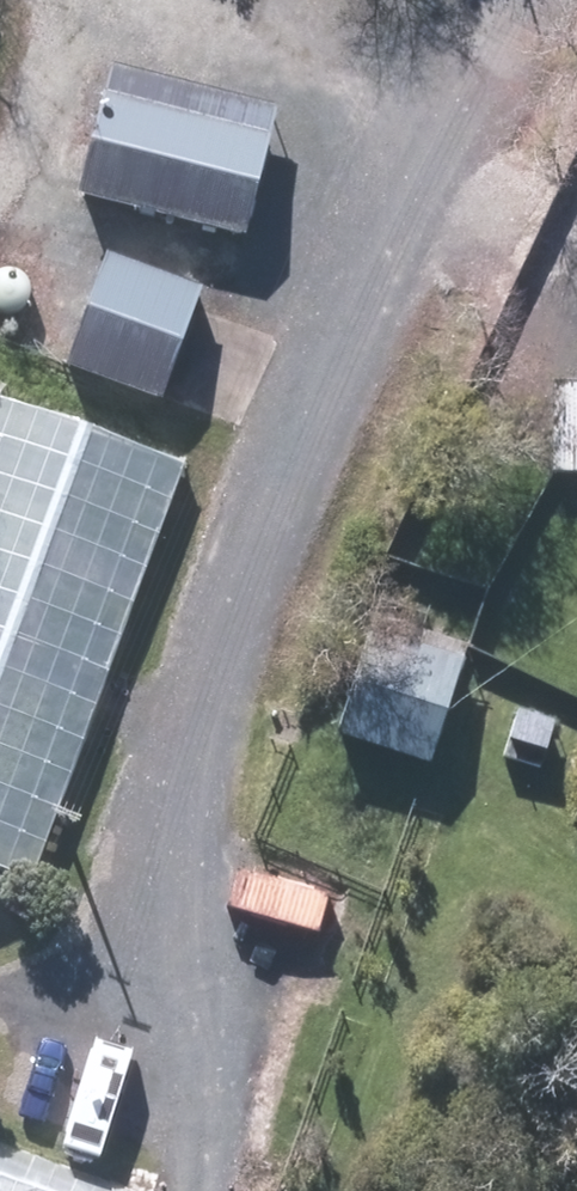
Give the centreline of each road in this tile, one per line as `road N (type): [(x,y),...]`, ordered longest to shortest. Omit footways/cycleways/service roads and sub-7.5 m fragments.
road 1 (track): [(559,0),(134,932),(129,1007),(174,1190)]

